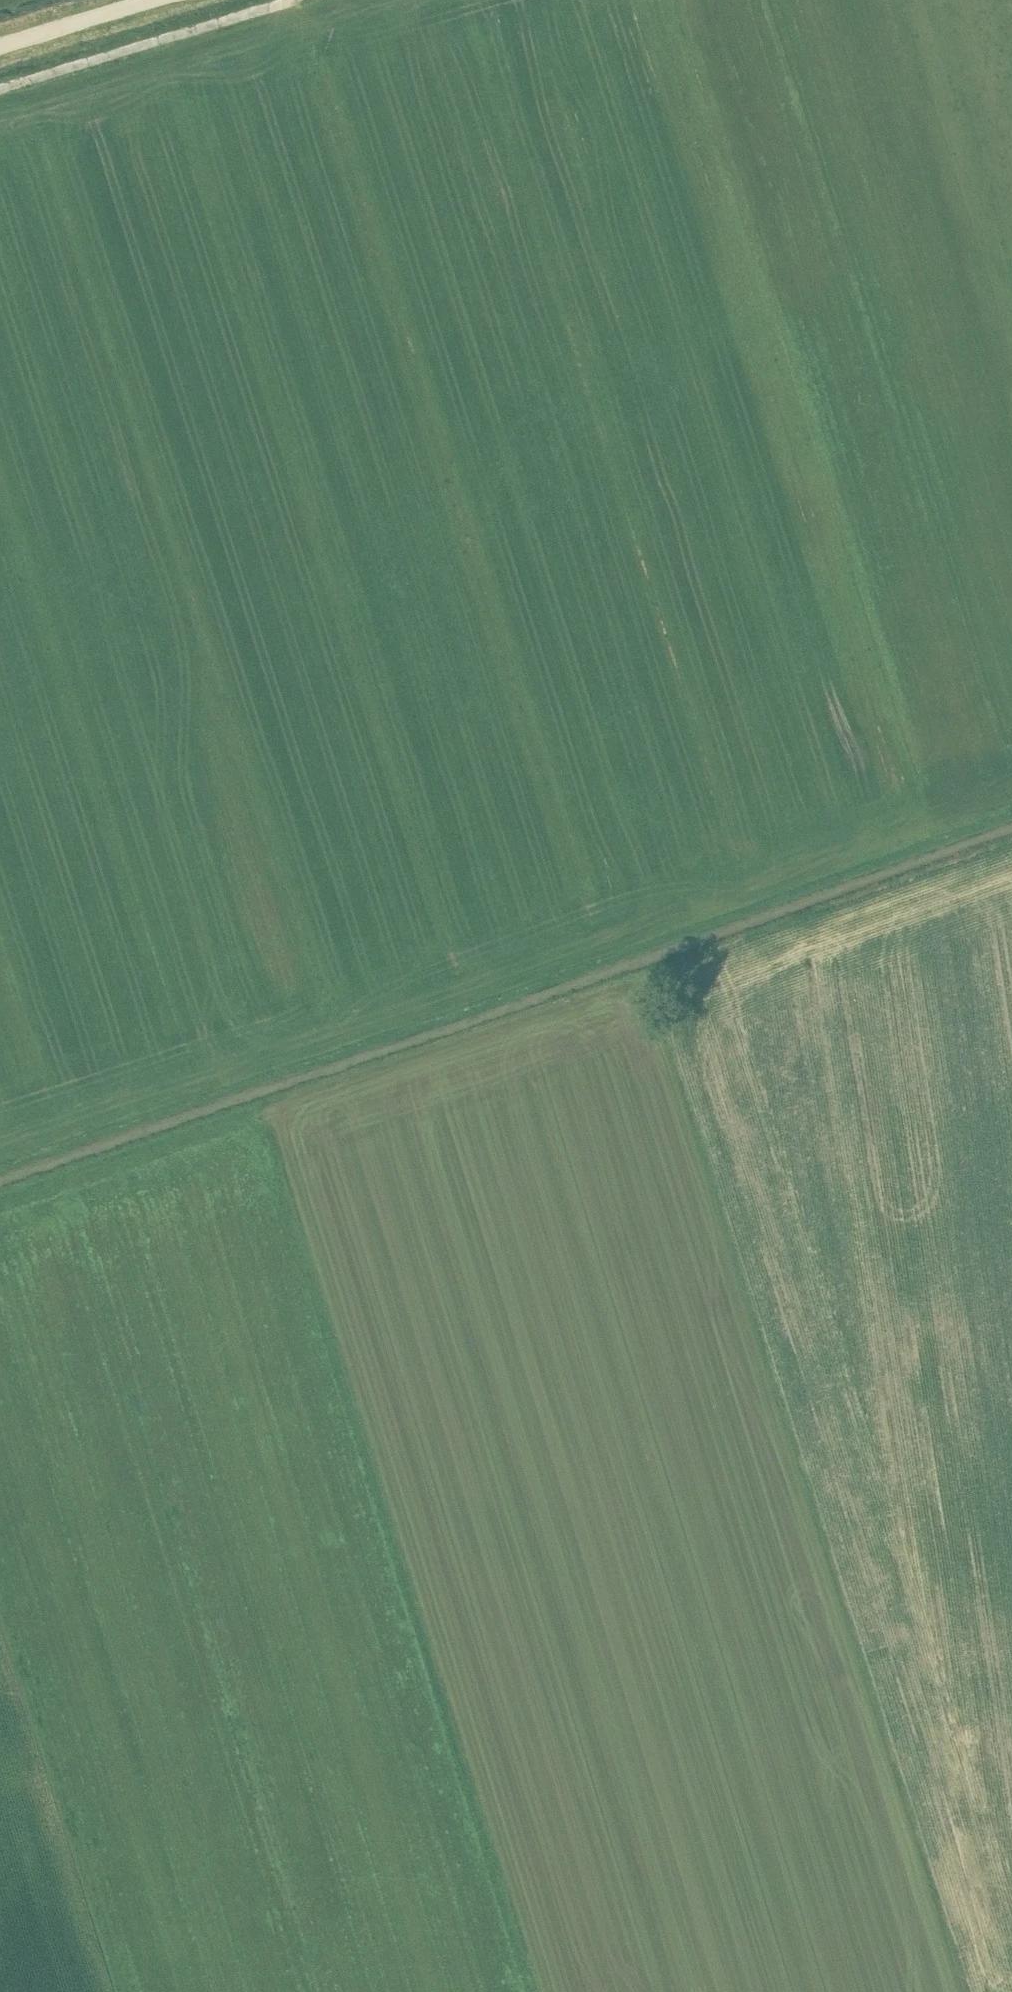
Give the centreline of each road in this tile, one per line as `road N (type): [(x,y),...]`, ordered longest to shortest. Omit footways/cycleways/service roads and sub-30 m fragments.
road 1 (track): [(0,42),(145,0)]

